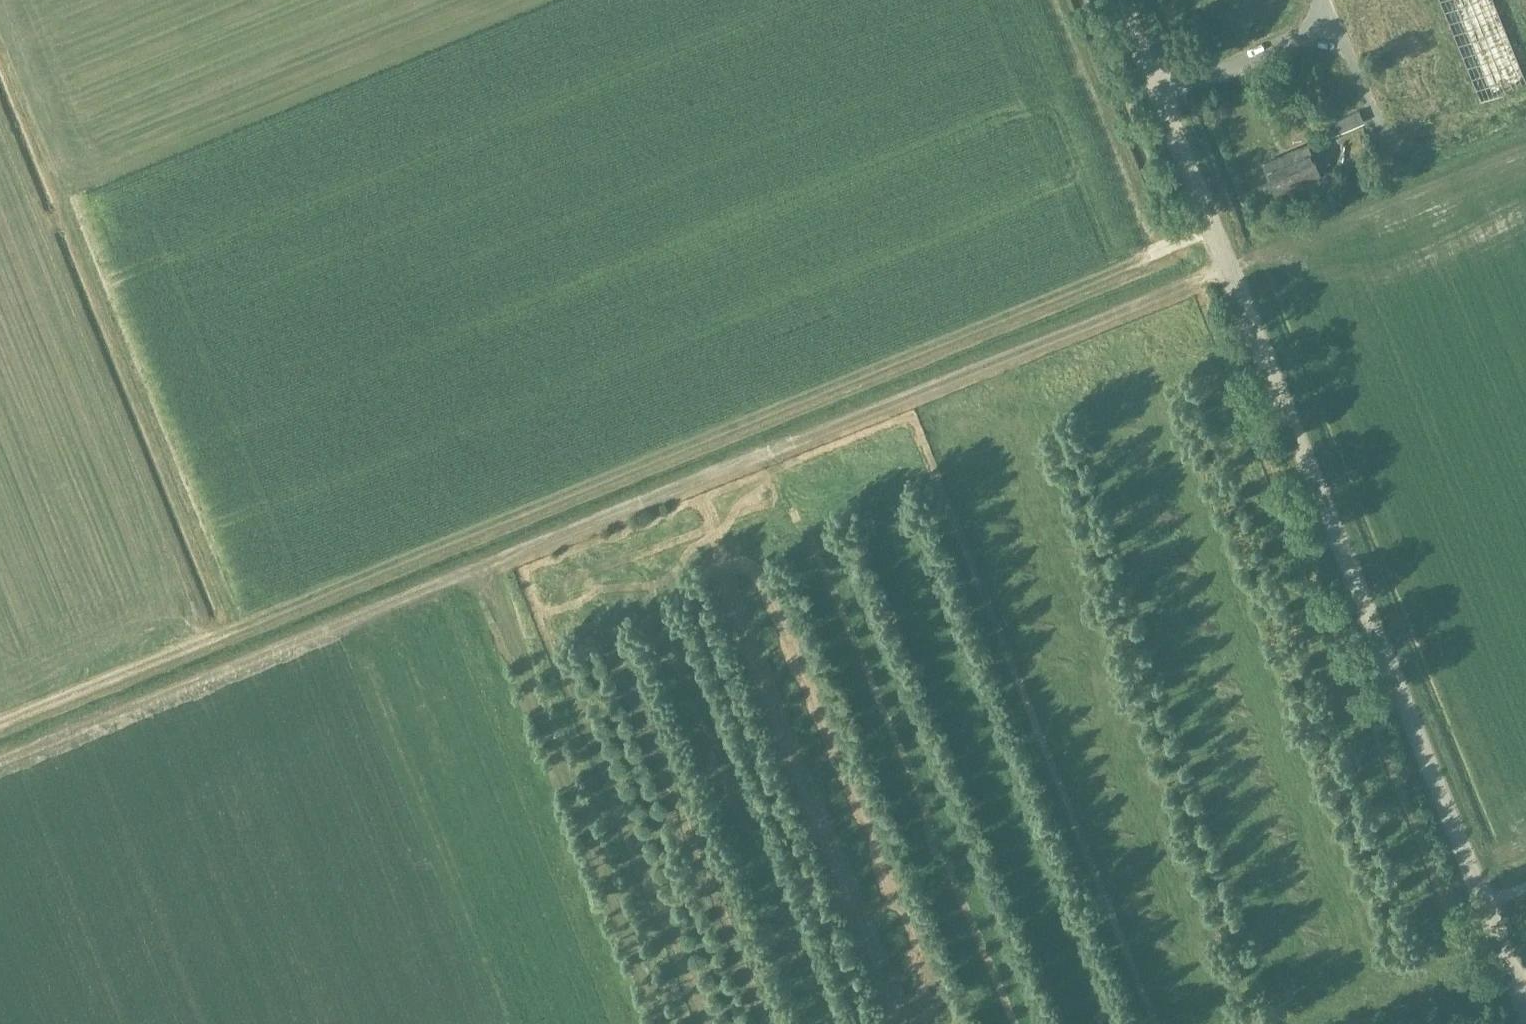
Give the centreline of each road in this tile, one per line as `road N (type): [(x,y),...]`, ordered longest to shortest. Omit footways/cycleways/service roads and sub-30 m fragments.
road 1 (unclassified): [(1525,1009),(1119,0)]

